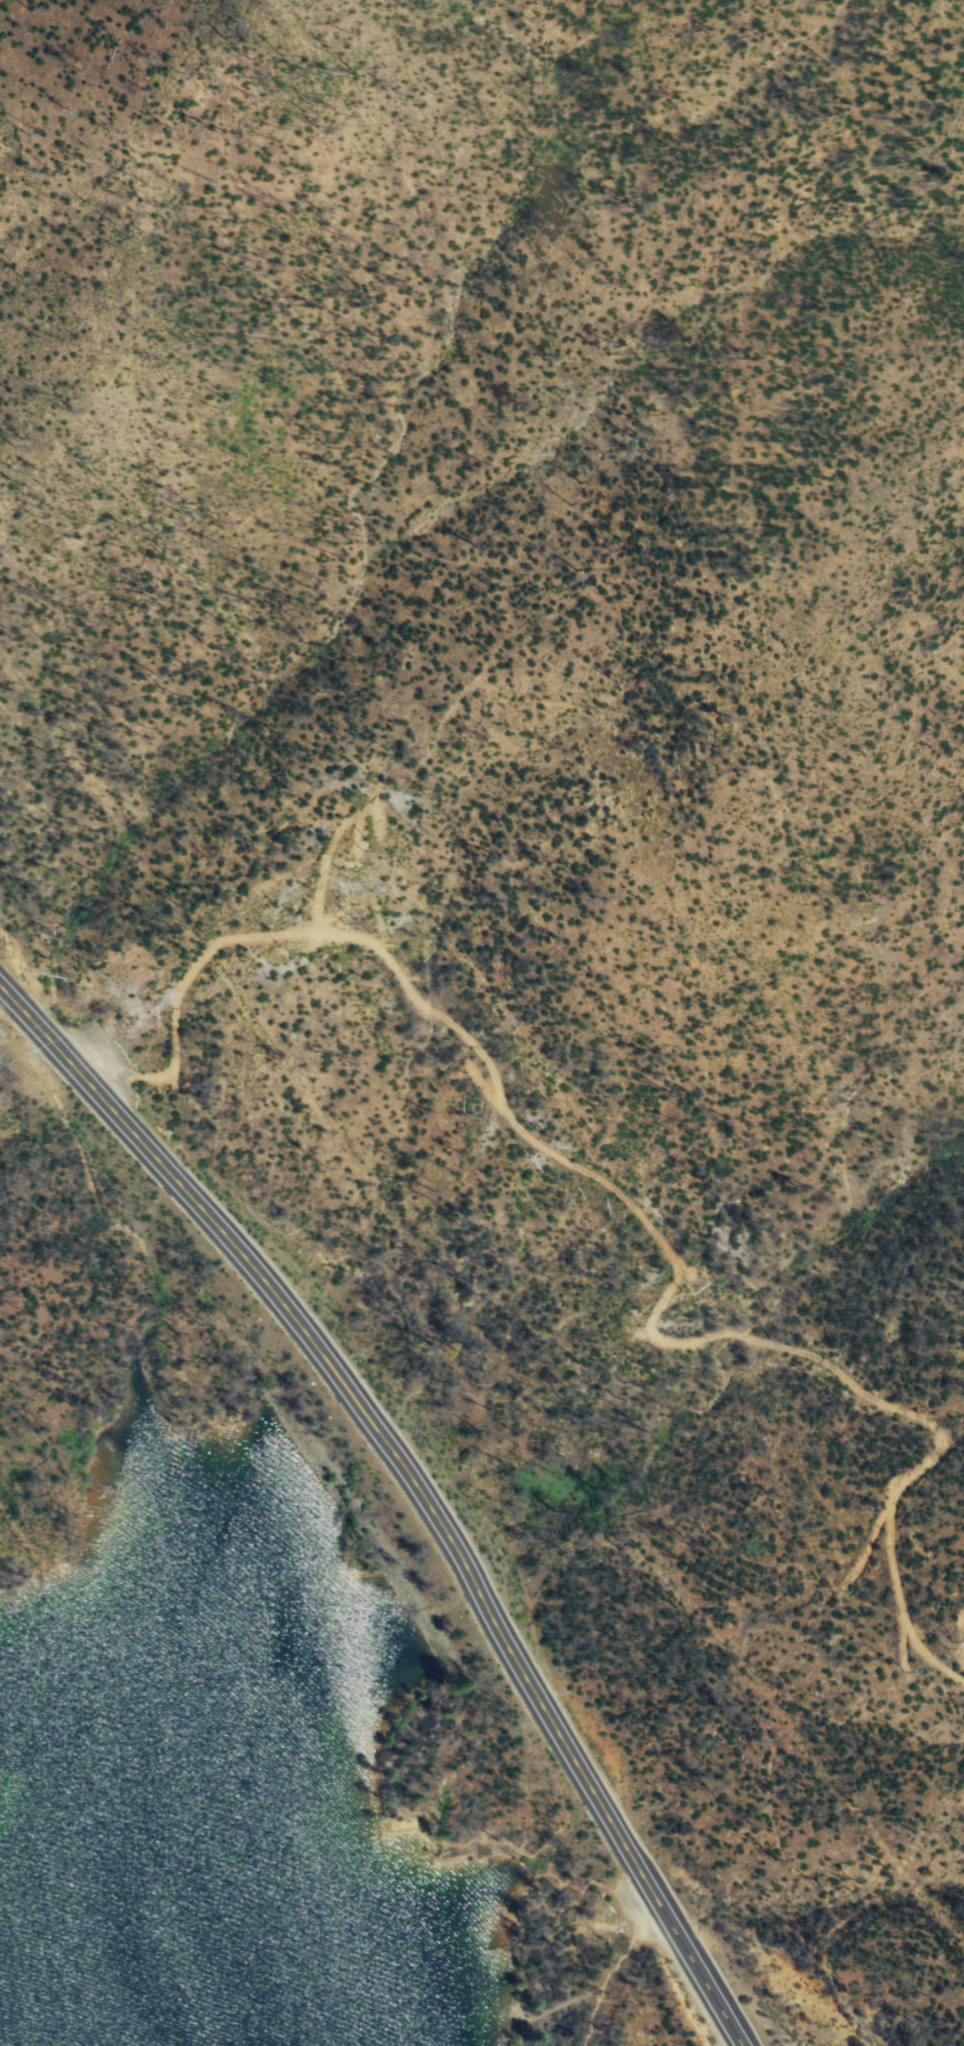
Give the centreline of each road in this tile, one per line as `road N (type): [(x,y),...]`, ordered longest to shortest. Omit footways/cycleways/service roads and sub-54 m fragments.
road 1 (trunk): [(744,2045),(439,1518),(363,1403),(238,1246),(0,982)]

